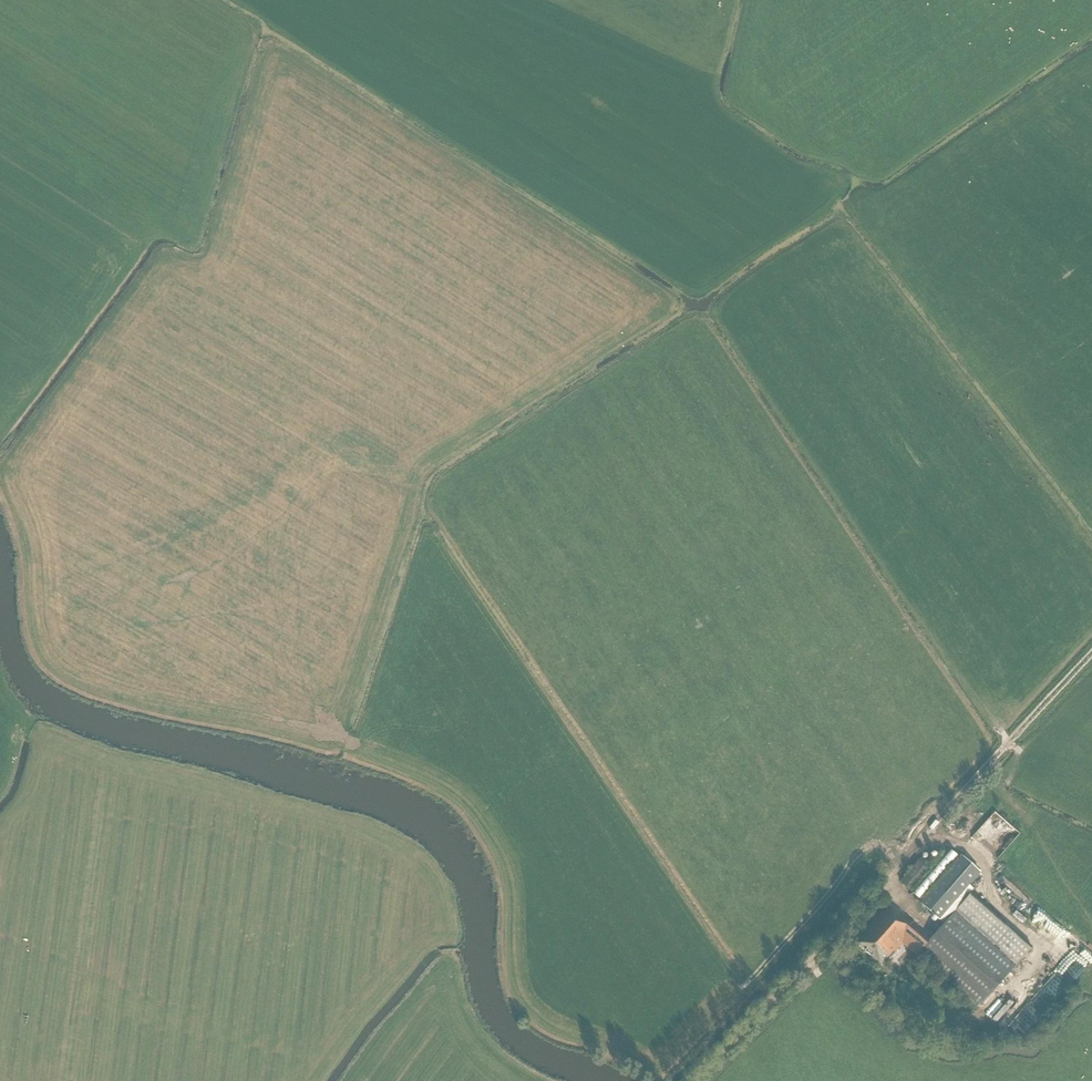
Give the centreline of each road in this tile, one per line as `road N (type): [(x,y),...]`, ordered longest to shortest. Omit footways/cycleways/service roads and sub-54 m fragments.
road 1 (track): [(839,930),(1091,657)]
road 2 (unclassified): [(698,1080),(839,930)]

